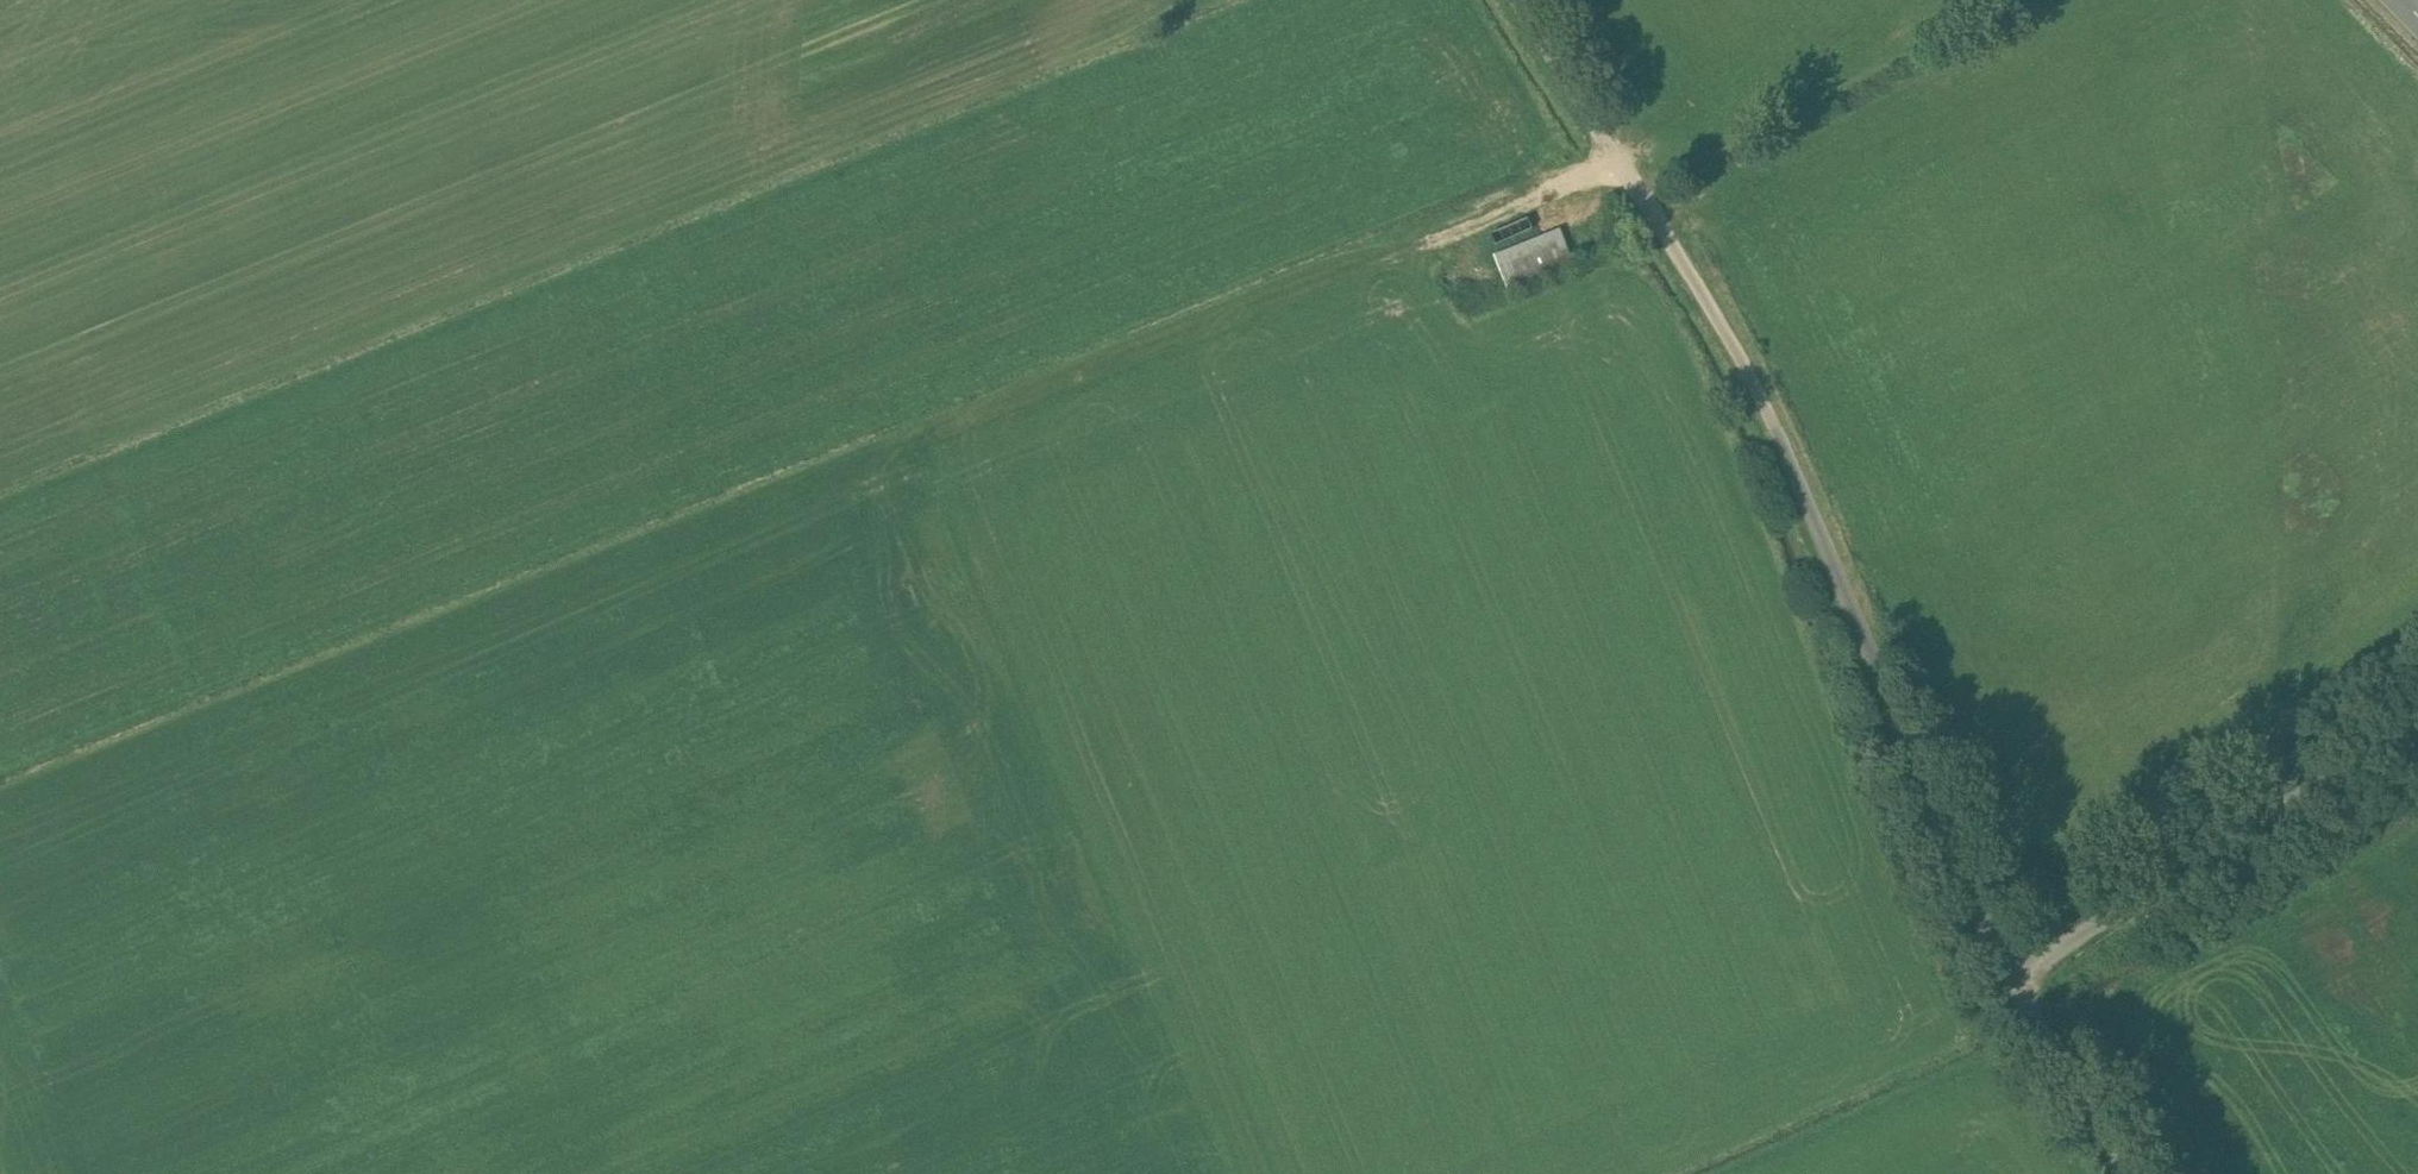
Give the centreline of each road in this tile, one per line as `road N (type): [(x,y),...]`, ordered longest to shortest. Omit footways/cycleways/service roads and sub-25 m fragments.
road 1 (unclassified): [(2417,723),(2018,982),(1742,362),(1520,0)]
road 2 (track): [(2136,1173),(2018,982)]

